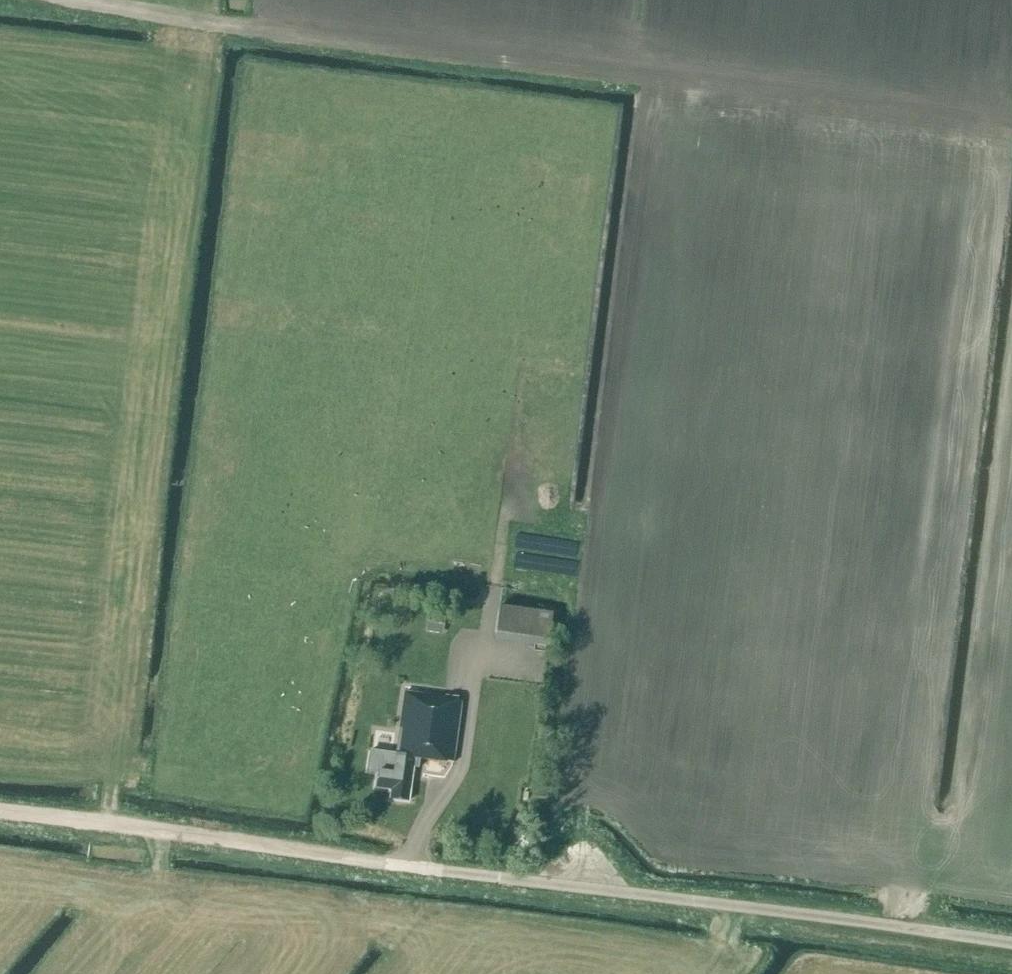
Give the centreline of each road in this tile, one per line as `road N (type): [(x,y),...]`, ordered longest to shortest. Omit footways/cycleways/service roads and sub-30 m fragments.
road 1 (unclassified): [(1011,944),(384,864)]
road 2 (track): [(384,864),(0,813)]

